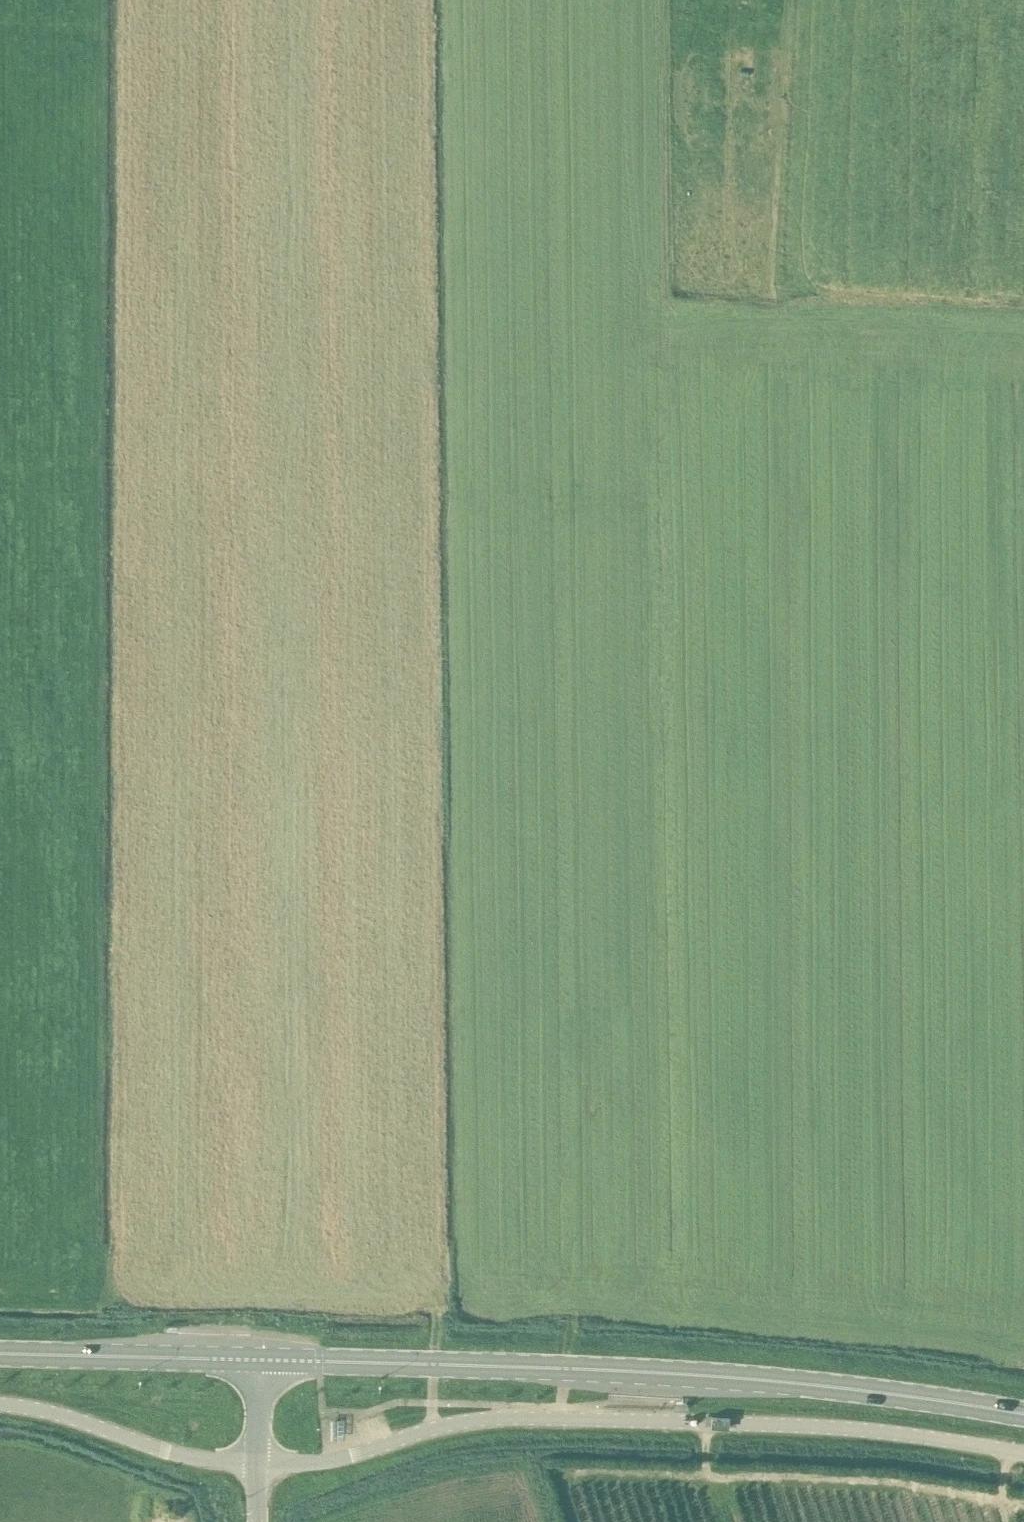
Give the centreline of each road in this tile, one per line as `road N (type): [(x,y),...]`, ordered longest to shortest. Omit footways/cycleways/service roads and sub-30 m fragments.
road 1 (unclassified): [(258,1461),(327,1461),(433,1428),(517,1418),(807,1426),(1023,1455)]
road 2 (secondary): [(1023,1415),(711,1376),(260,1359)]
road 3 (unclassified): [(0,1404),(187,1456),(258,1461)]
road 4 (secondary): [(260,1359),(0,1353)]

